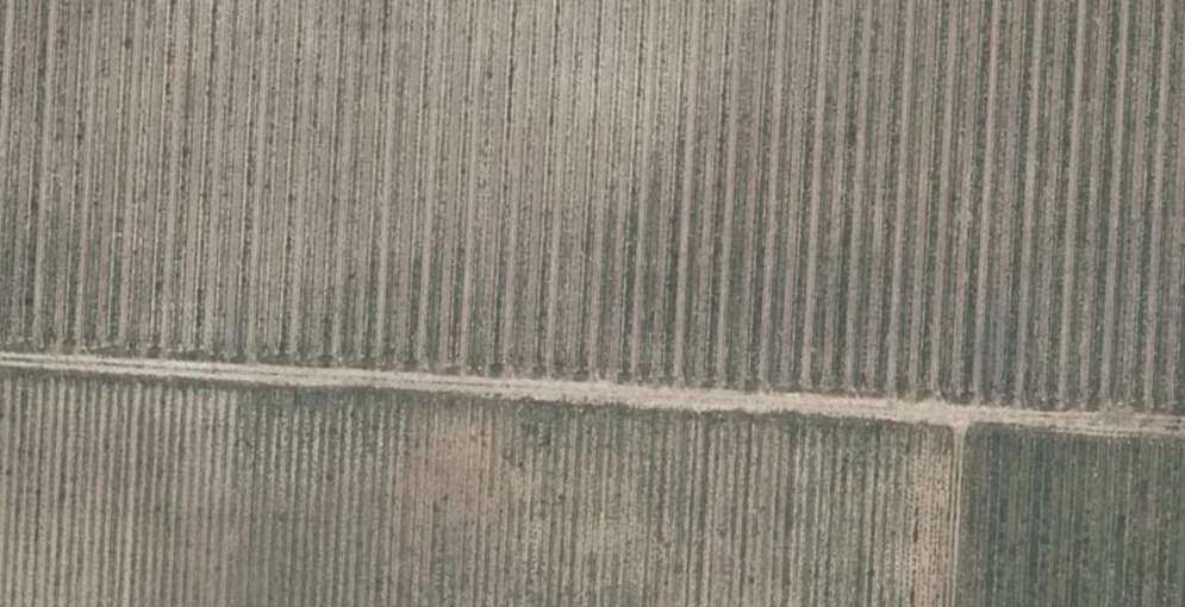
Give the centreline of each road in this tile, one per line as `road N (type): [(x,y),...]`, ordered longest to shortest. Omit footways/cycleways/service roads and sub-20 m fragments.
road 1 (track): [(0,365),(1184,432)]

